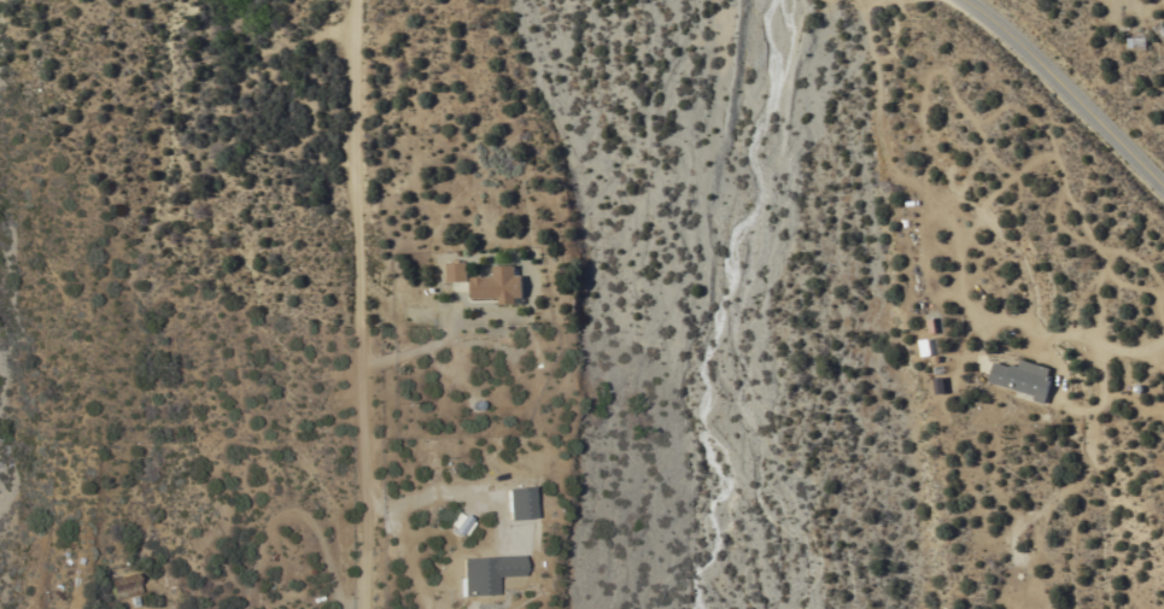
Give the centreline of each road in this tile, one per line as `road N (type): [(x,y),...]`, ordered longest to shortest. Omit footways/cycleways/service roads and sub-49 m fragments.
road 1 (residential): [(362,0),(363,608)]
road 2 (tertiary): [(1163,183),(1033,48),(960,0)]
road 3 (residential): [(1163,343),(1129,355),(988,321)]

